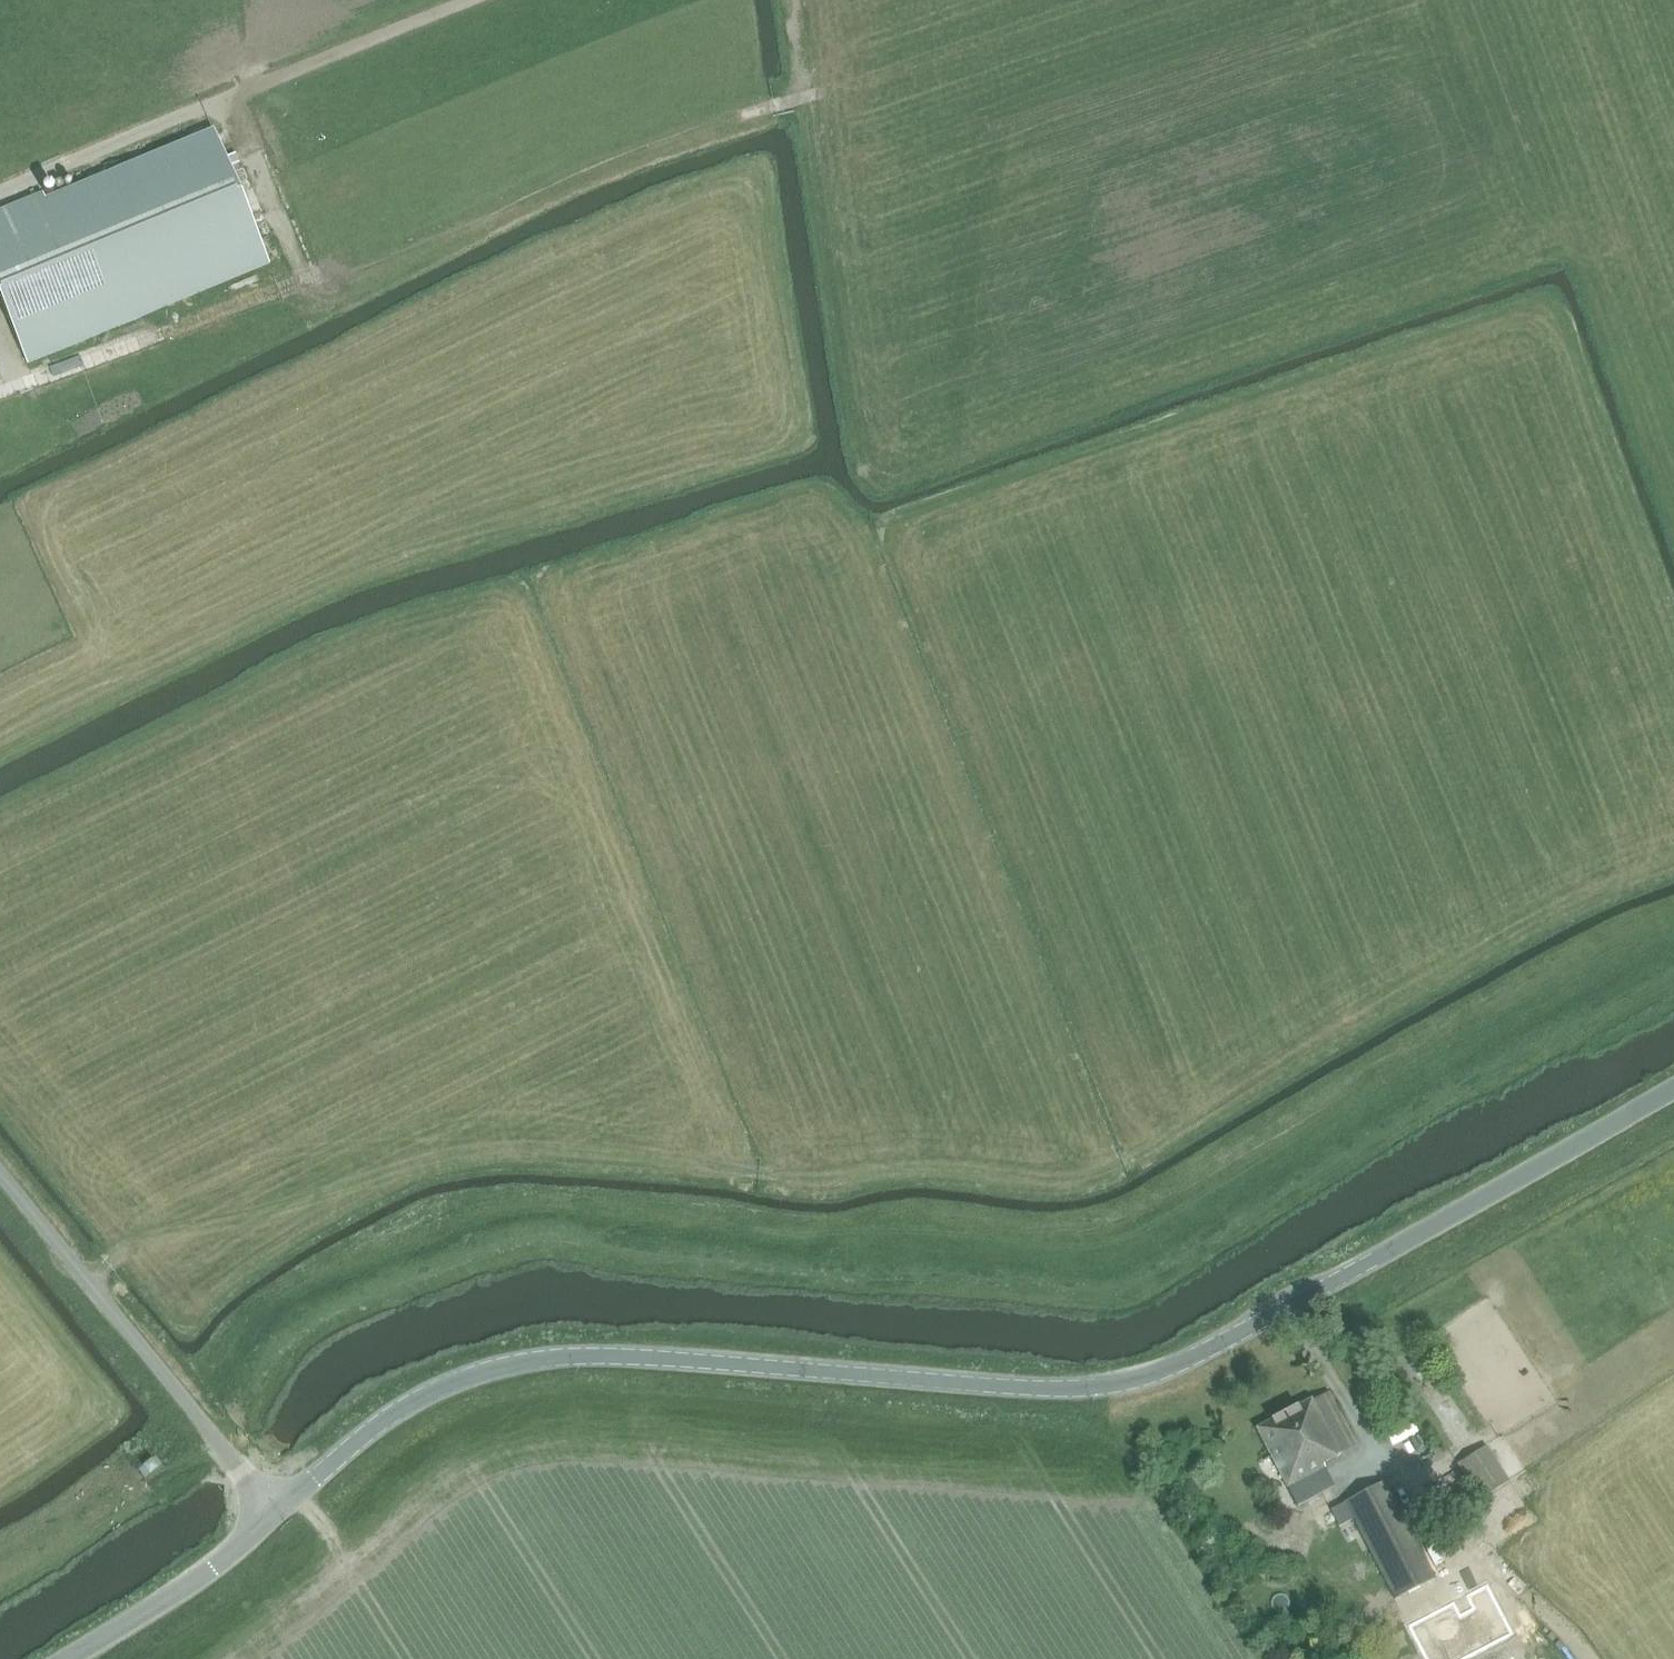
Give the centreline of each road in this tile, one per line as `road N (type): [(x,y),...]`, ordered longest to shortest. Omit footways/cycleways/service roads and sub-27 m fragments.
road 1 (unclassified): [(282,1512),(398,1411),(452,1381),(510,1363),(591,1357),(1056,1388),(1148,1380),(1673,1091)]
road 2 (track): [(472,0),(0,194)]
road 3 (unclassified): [(282,1512),(0,1173)]
road 4 (unclassified): [(69,1658),(187,1588),(282,1512)]

